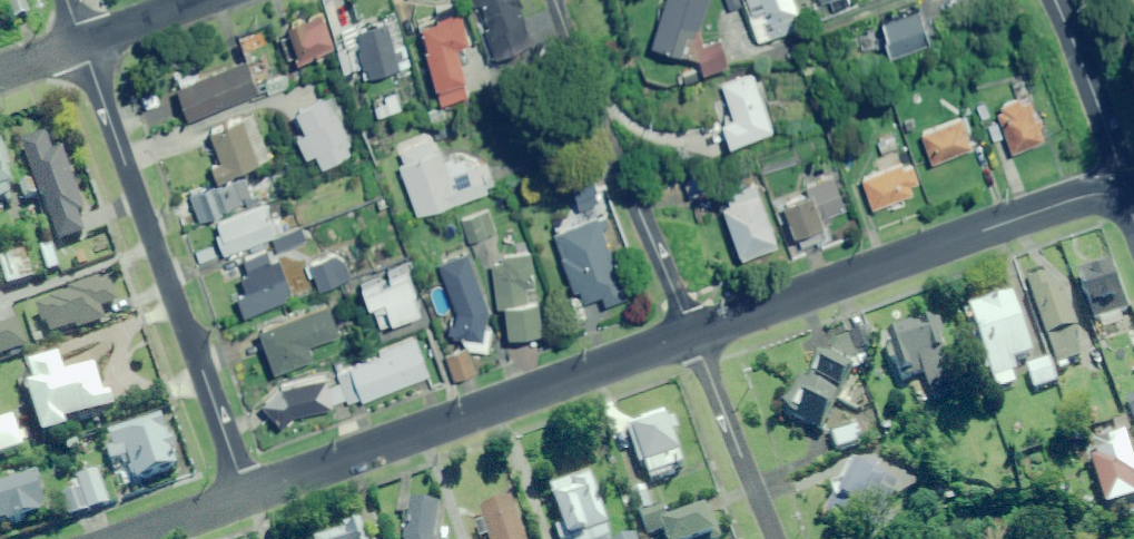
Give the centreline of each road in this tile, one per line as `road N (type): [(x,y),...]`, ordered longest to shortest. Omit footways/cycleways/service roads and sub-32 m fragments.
road 1 (residential): [(83,45),(247,497)]
road 2 (residential): [(247,497),(693,335)]
road 3 (residential): [(693,335),(1086,196),(1119,198)]
road 4 (residential): [(555,0),(693,335)]
road 5 (residential): [(693,335),(776,538)]
road 6 (residential): [(1055,0),(1121,172),(1119,198)]
road 7 (residential): [(83,45),(203,0)]
road 8 (residential): [(130,538),(247,497)]

